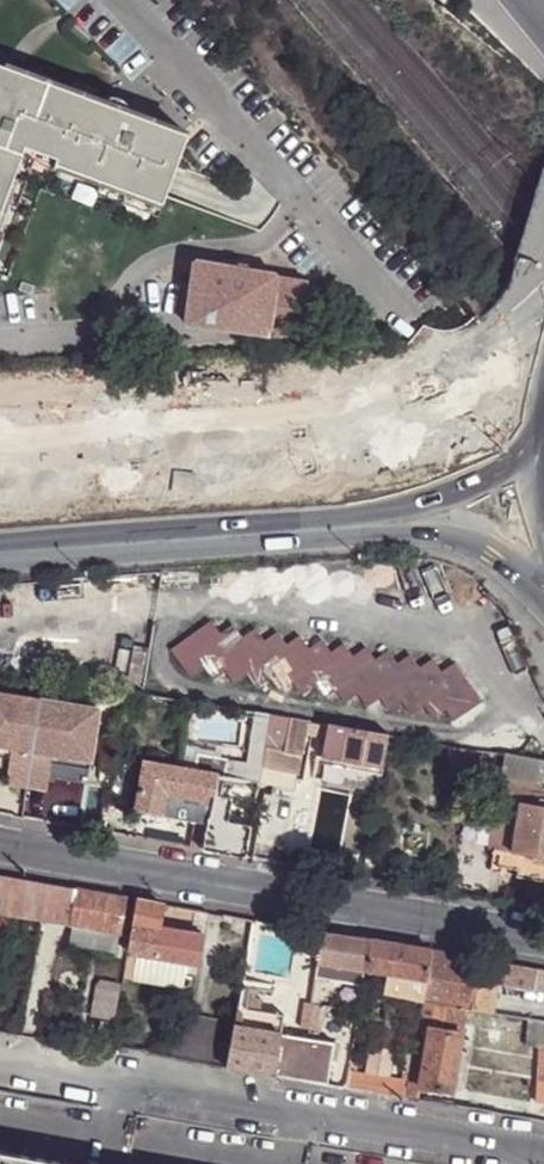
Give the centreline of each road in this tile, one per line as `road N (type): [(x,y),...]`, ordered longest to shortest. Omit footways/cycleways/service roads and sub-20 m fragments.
road 1 (residential): [(543,940),(0,844)]
road 2 (residential): [(543,1152),(0,1061)]
road 3 (secondary): [(543,341),(488,382),(429,403),(201,423),(50,450)]
road 4 (secondary): [(50,450),(196,462),(419,449),(480,456),(543,483)]

